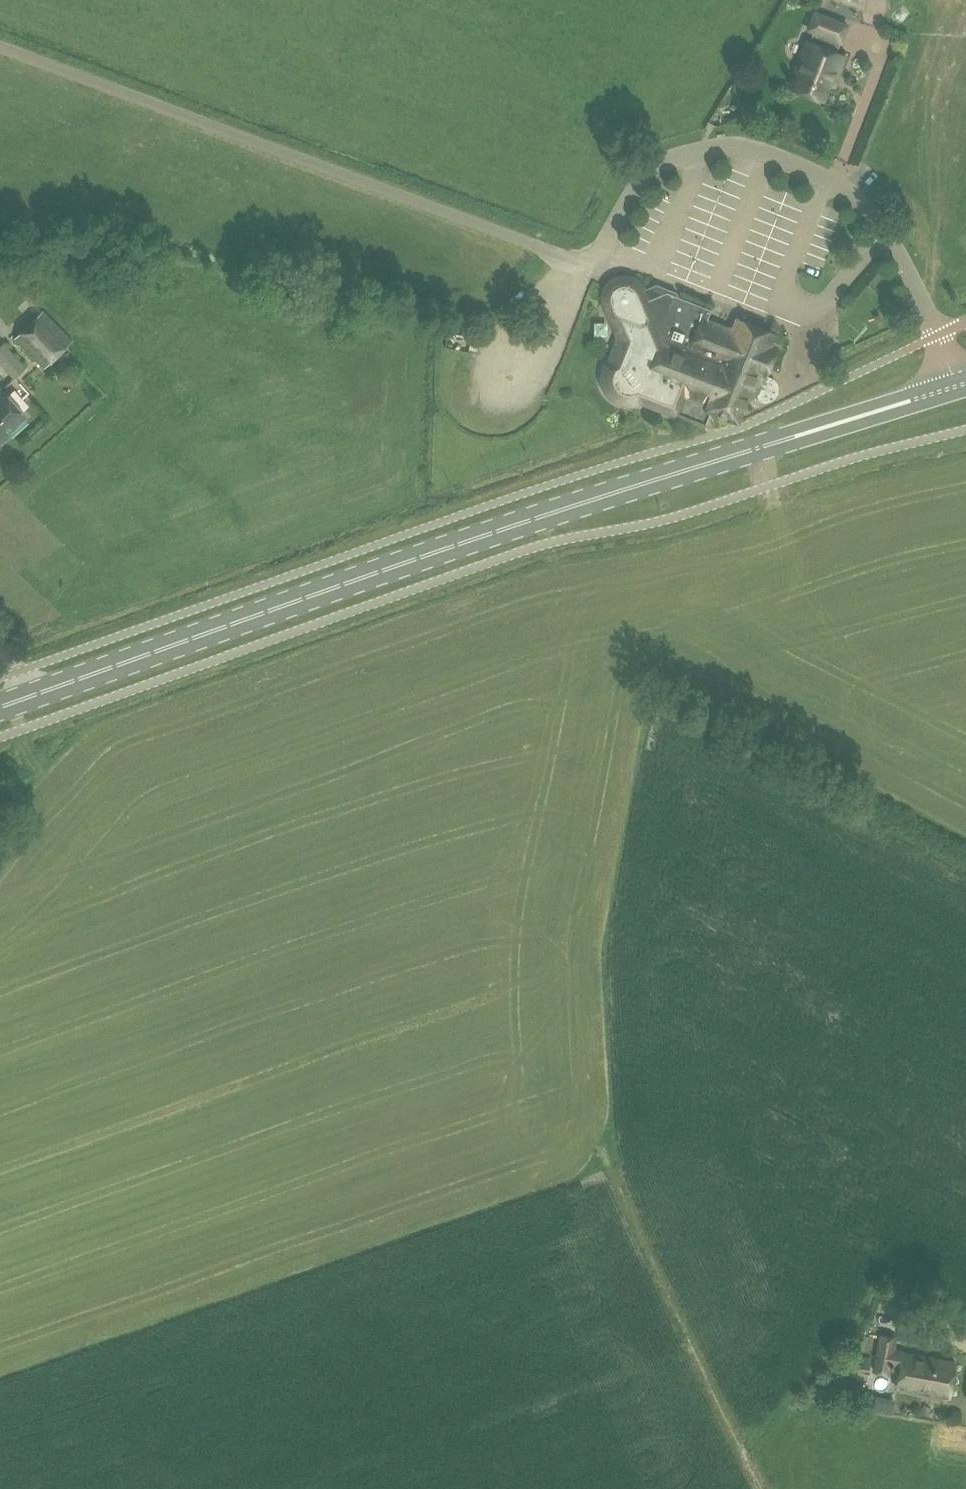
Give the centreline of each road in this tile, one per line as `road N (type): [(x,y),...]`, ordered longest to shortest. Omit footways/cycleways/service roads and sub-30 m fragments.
road 1 (unclassified): [(941,332),(910,264),(874,214),(838,185),(769,151),(753,147),(654,167),(594,271),(0,45)]
road 2 (primary): [(0,708),(422,557),(959,385)]

